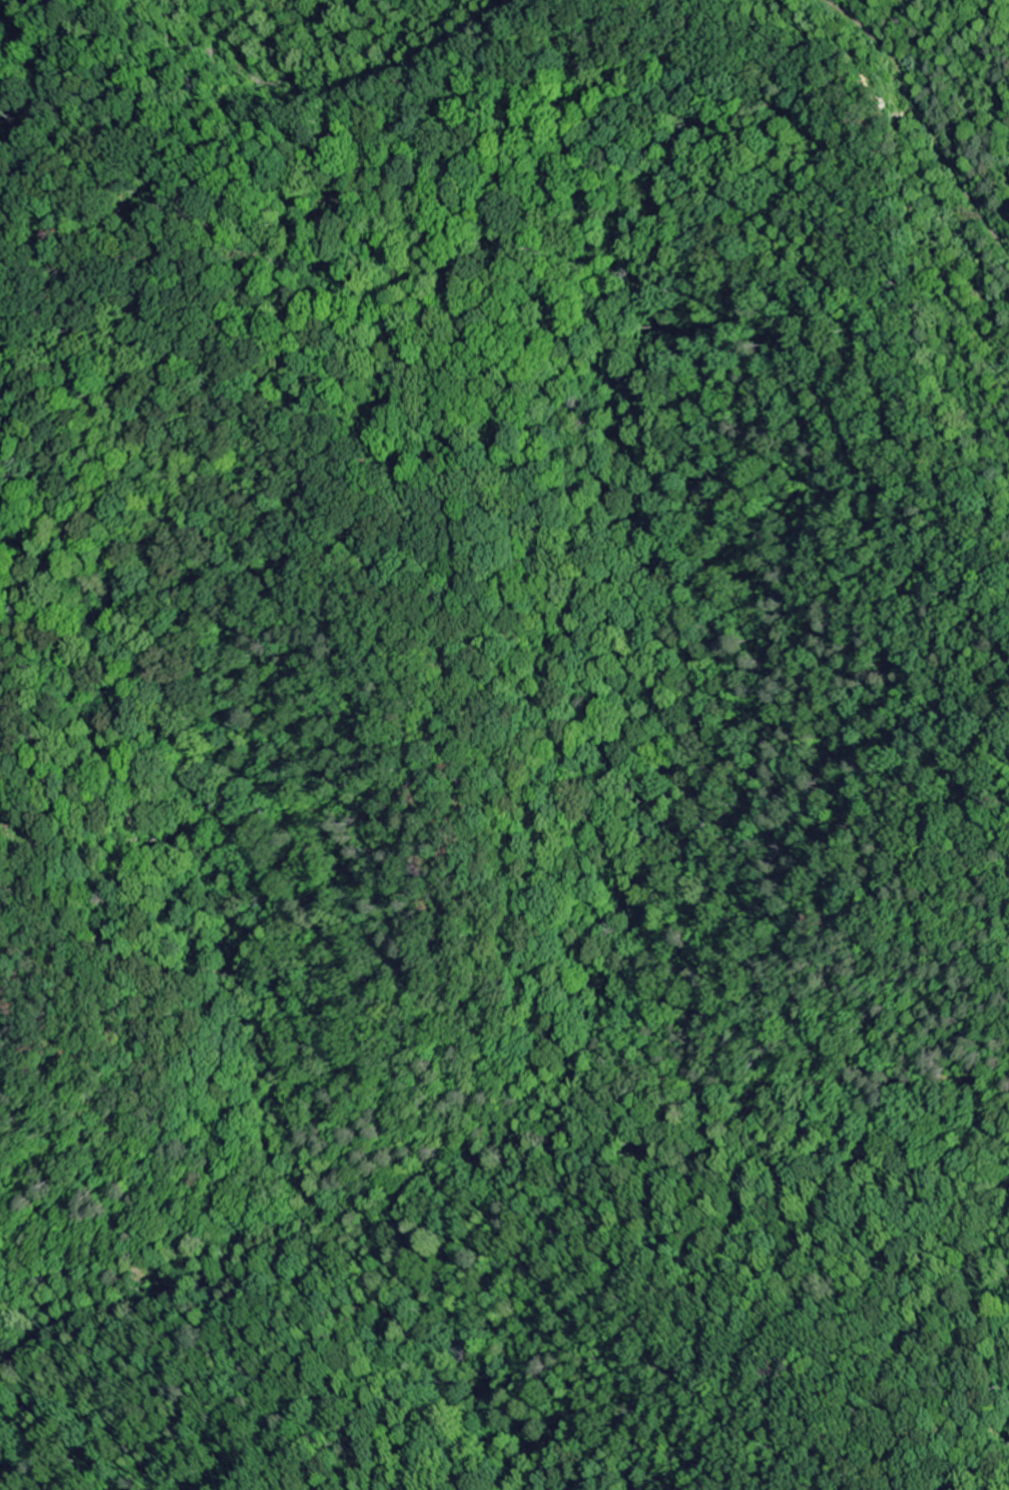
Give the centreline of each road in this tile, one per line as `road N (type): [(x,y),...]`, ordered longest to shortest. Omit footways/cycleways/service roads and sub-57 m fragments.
road 1 (track): [(0,1453),(83,1409),(465,1308),(719,1208),(980,1140),(1008,1125)]
road 2 (track): [(1008,369),(789,270),(764,28),(751,0)]

